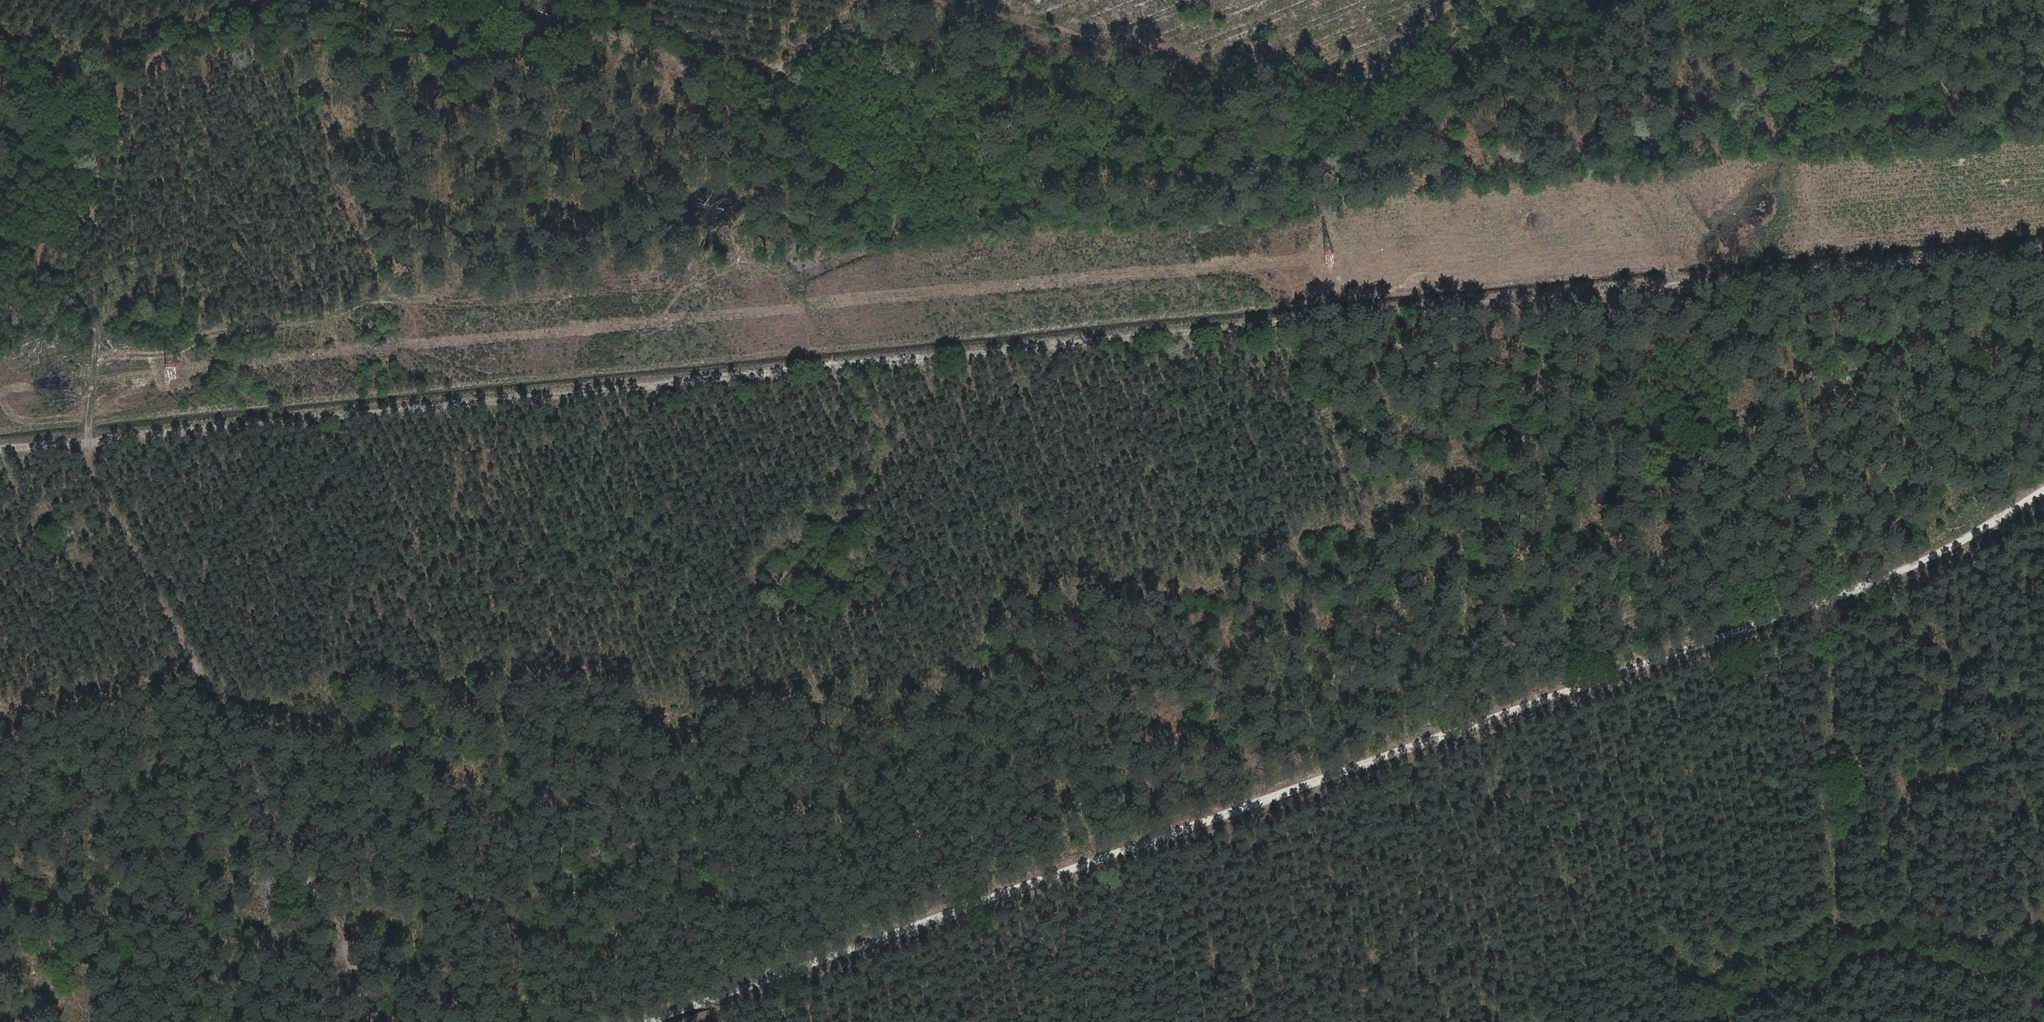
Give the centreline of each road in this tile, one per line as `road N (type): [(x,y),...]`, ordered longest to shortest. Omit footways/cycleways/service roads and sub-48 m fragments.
road 1 (track): [(0,451),(2043,248)]
road 2 (track): [(2043,491),(1965,542),(643,1021)]
road 3 (track): [(87,442),(385,1021)]

